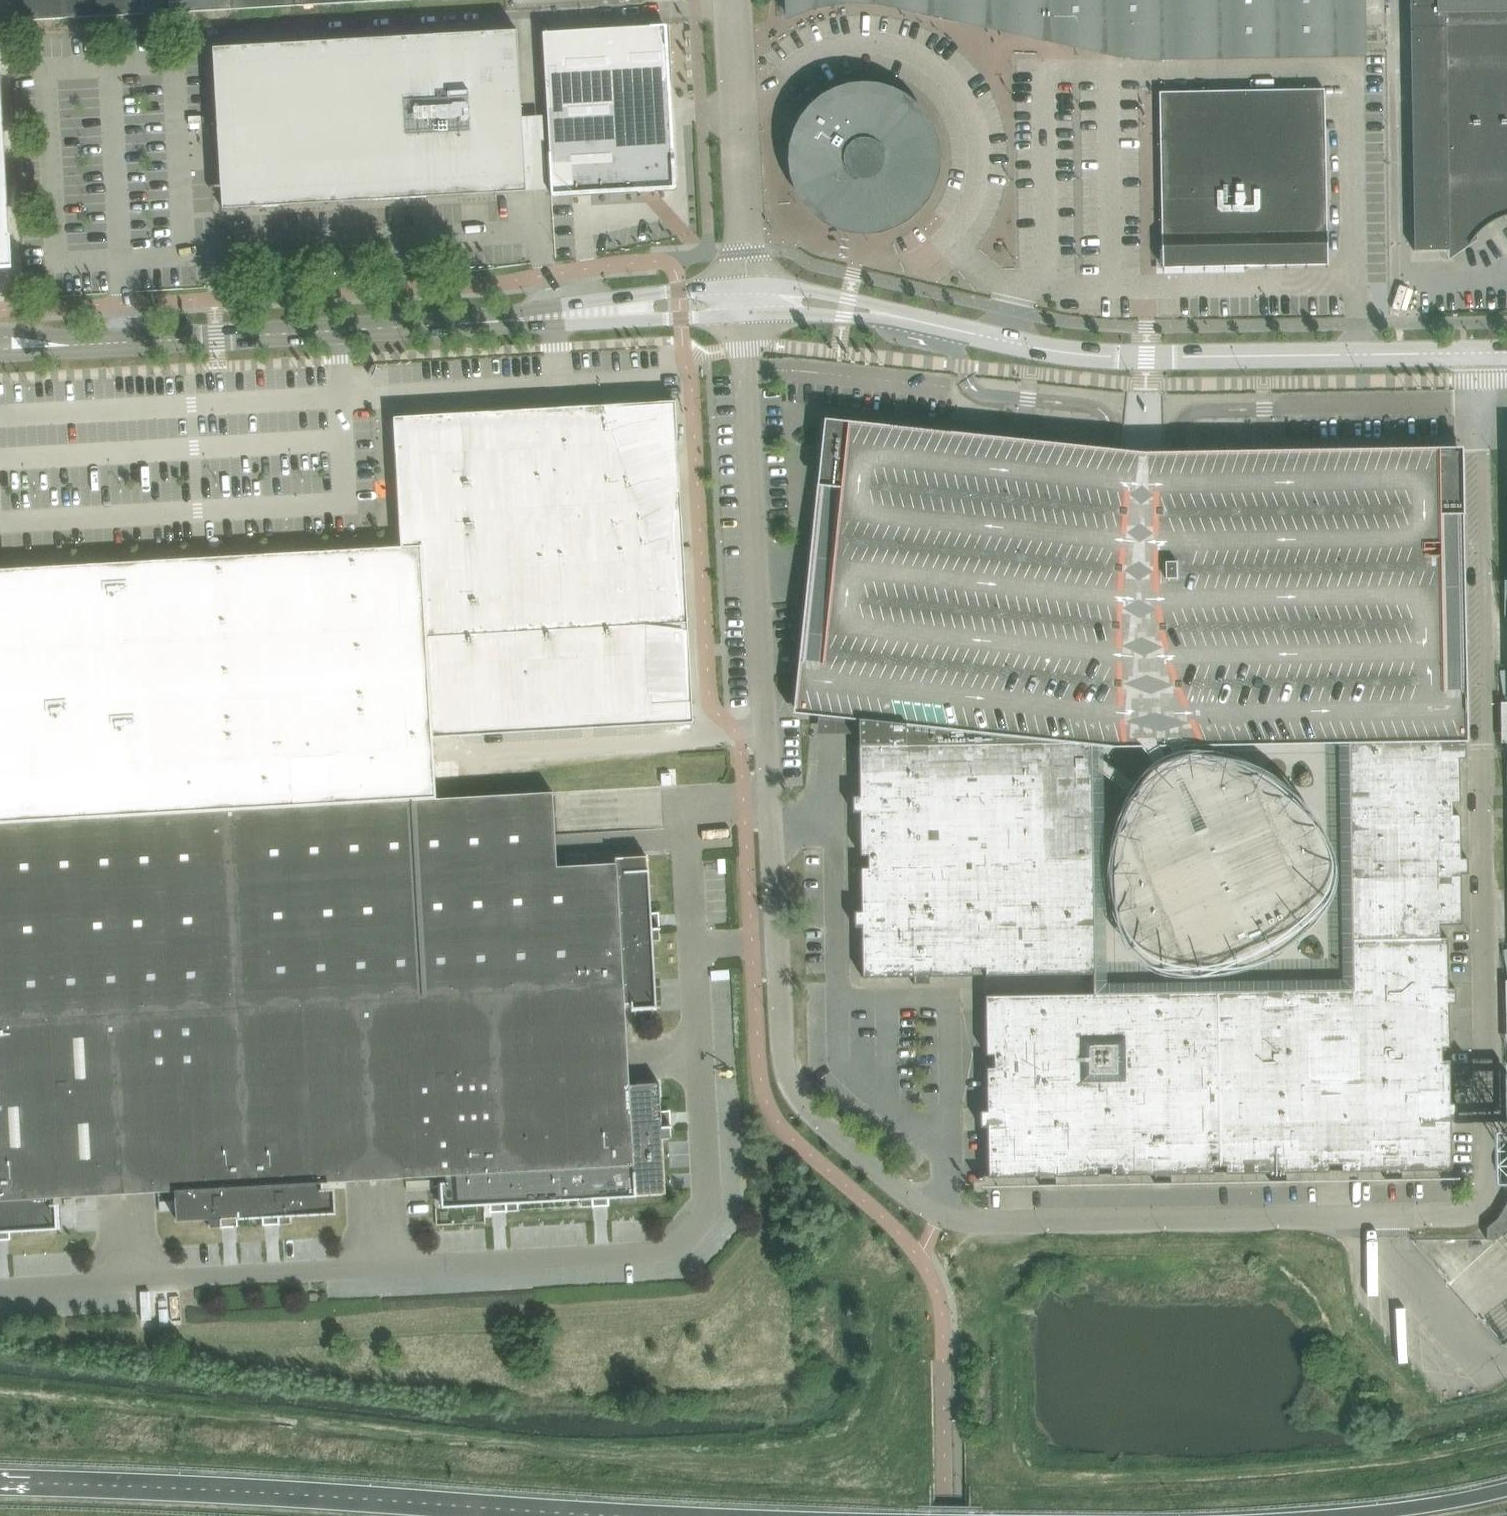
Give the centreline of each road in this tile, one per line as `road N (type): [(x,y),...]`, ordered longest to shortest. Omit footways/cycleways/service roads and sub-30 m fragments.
road 1 (unclassified): [(940,1216),(991,1225),(1368,1218),(1466,1215),(1484,1200),(1472,352)]
road 2 (unclassified): [(940,1216),(808,1113),(782,1067),(749,314)]
road 3 (unclassified): [(0,350),(619,309)]
road 4 (trunk): [(605,1515),(221,1489),(0,1485)]
road 5 (unclassified): [(894,313),(1009,341),(1149,358),(1472,352)]
road 6 (unclassified): [(747,288),(732,0)]
road 7 (unclassified): [(894,313),(798,289),(747,288)]
road 8 (motorway): [(1506,1488),(1363,1515)]
road 9 (unclassified): [(749,314),(894,313)]
road 10 (unclassified): [(619,309),(682,318),(749,314)]
road 11 (unclassified): [(747,288),(679,291),(619,309)]

